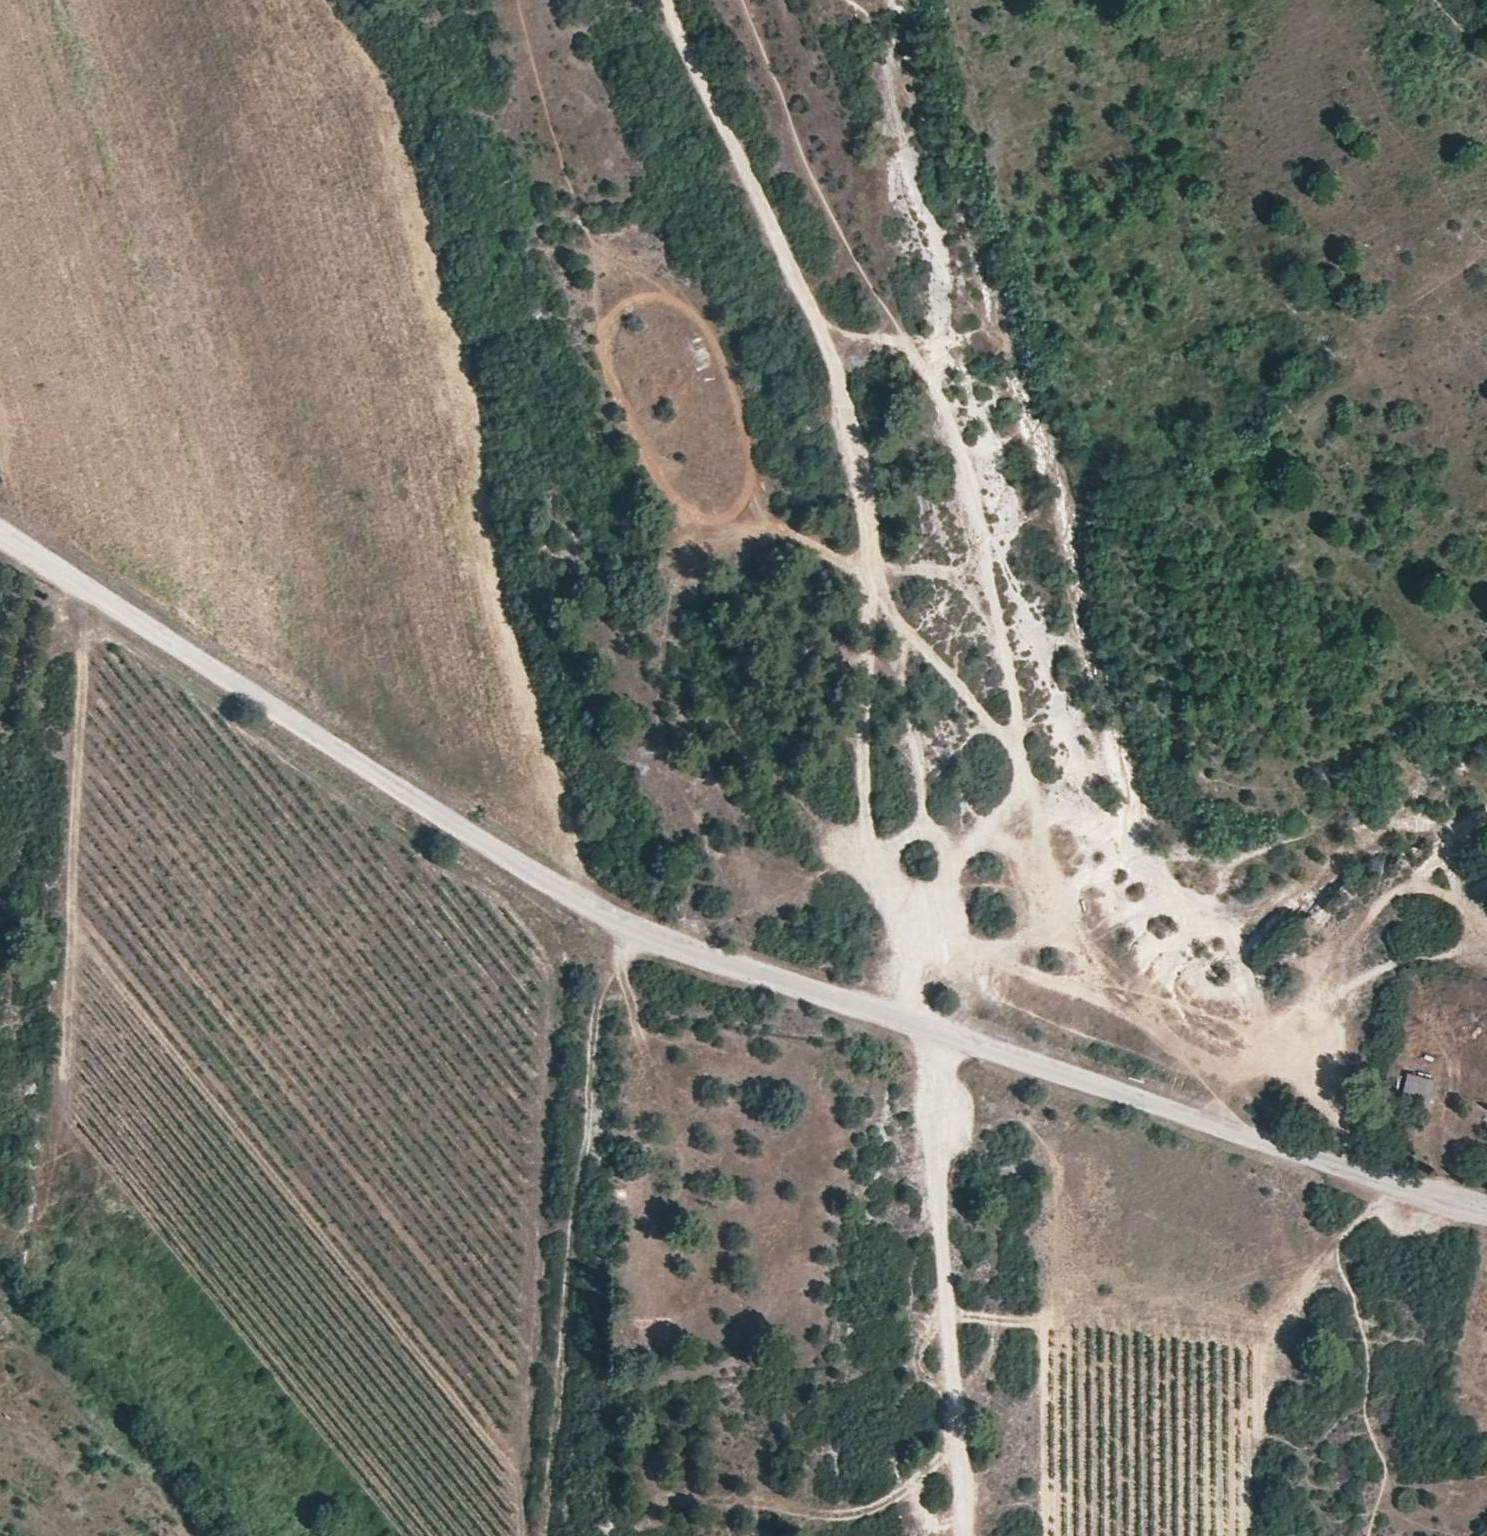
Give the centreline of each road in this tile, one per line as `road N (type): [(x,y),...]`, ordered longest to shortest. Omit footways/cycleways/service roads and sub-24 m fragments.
road 1 (unclassified): [(0,530),(561,897),(620,927),(1486,1213)]
road 2 (track): [(924,1024),(961,1535)]
road 3 (track): [(872,569),(821,550),(743,501)]

